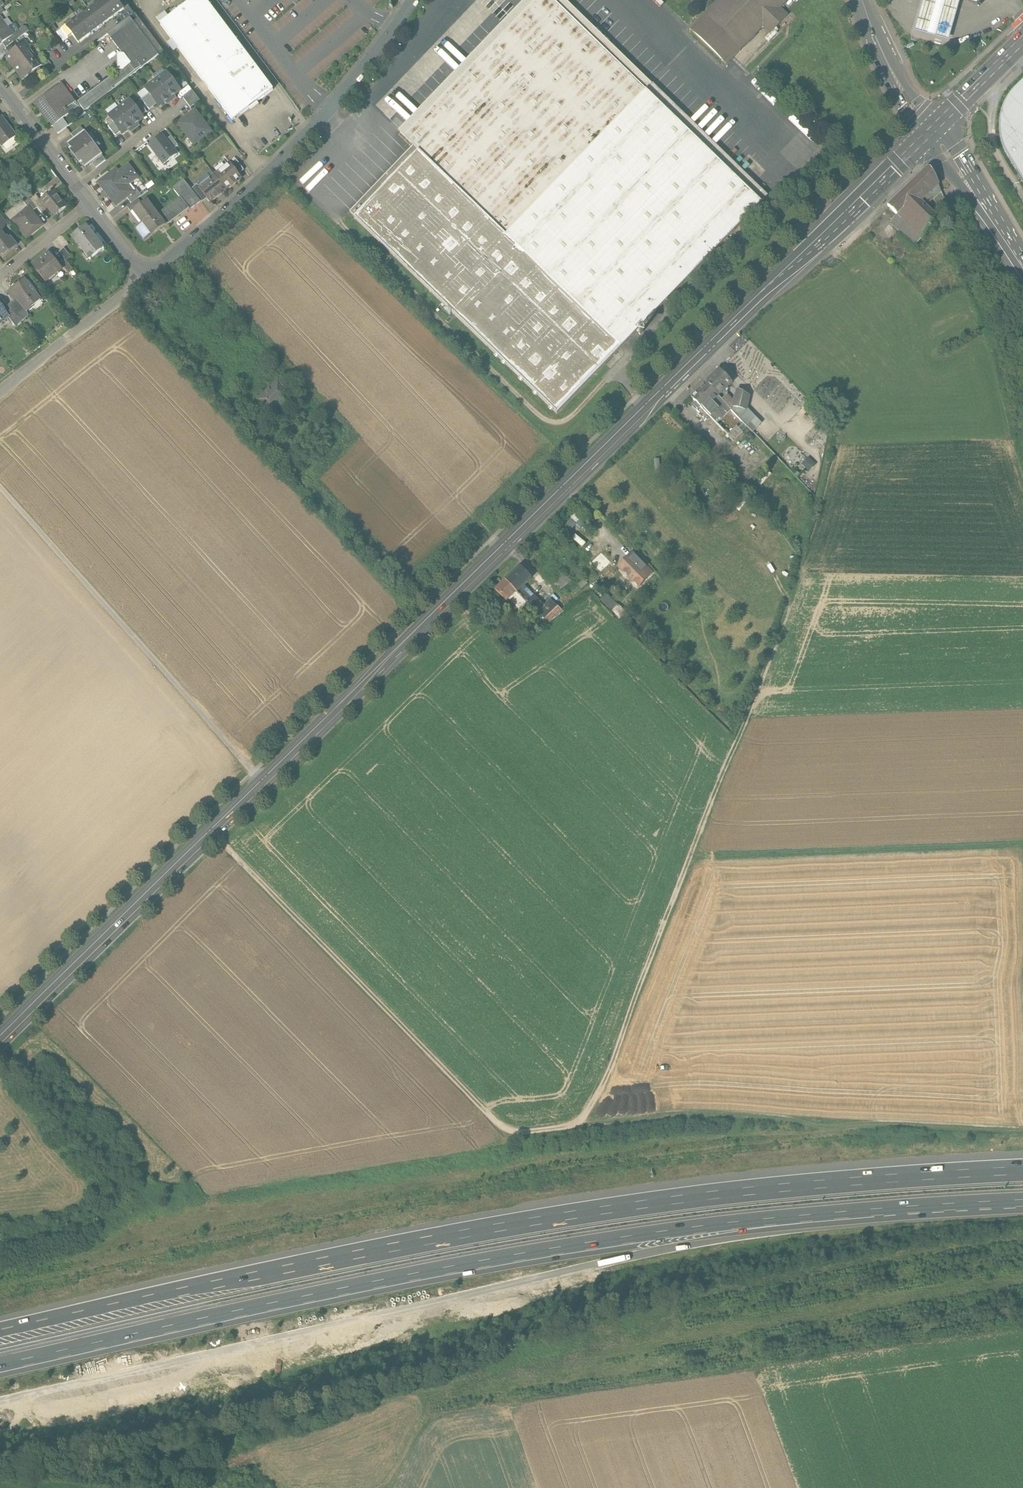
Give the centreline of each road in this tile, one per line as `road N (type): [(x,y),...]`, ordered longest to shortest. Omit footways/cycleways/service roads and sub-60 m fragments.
road 1 (secondary): [(931,131),(0,1041)]
road 2 (motorway): [(1022,1170),(780,1186),(551,1215),(0,1327)]
road 3 (motorway): [(0,1362),(549,1246),(871,1208)]
road 4 (track): [(213,832),(486,1112),(514,1128),(584,1120),(600,1098),(686,855)]
road 5 (track): [(0,488),(265,783)]
road 6 (motorway): [(487,1287),(871,1208)]
road 7 (residential): [(412,0),(330,111),(151,276)]
road 8 (track): [(686,855),(1022,841)]
road 9 (track): [(686,855),(789,596)]
road 10 (residential): [(151,276),(0,394)]
road 11 (secondary): [(1022,266),(931,131)]
road 12 (motorway): [(871,1208),(1022,1199)]
road 13 (tertiary): [(862,0),(893,78),(931,131)]
road 14 (secondary): [(1022,35),(931,131)]
road 15 (residential): [(1,83),(79,186)]
road 16 (residential): [(79,186),(178,109)]

